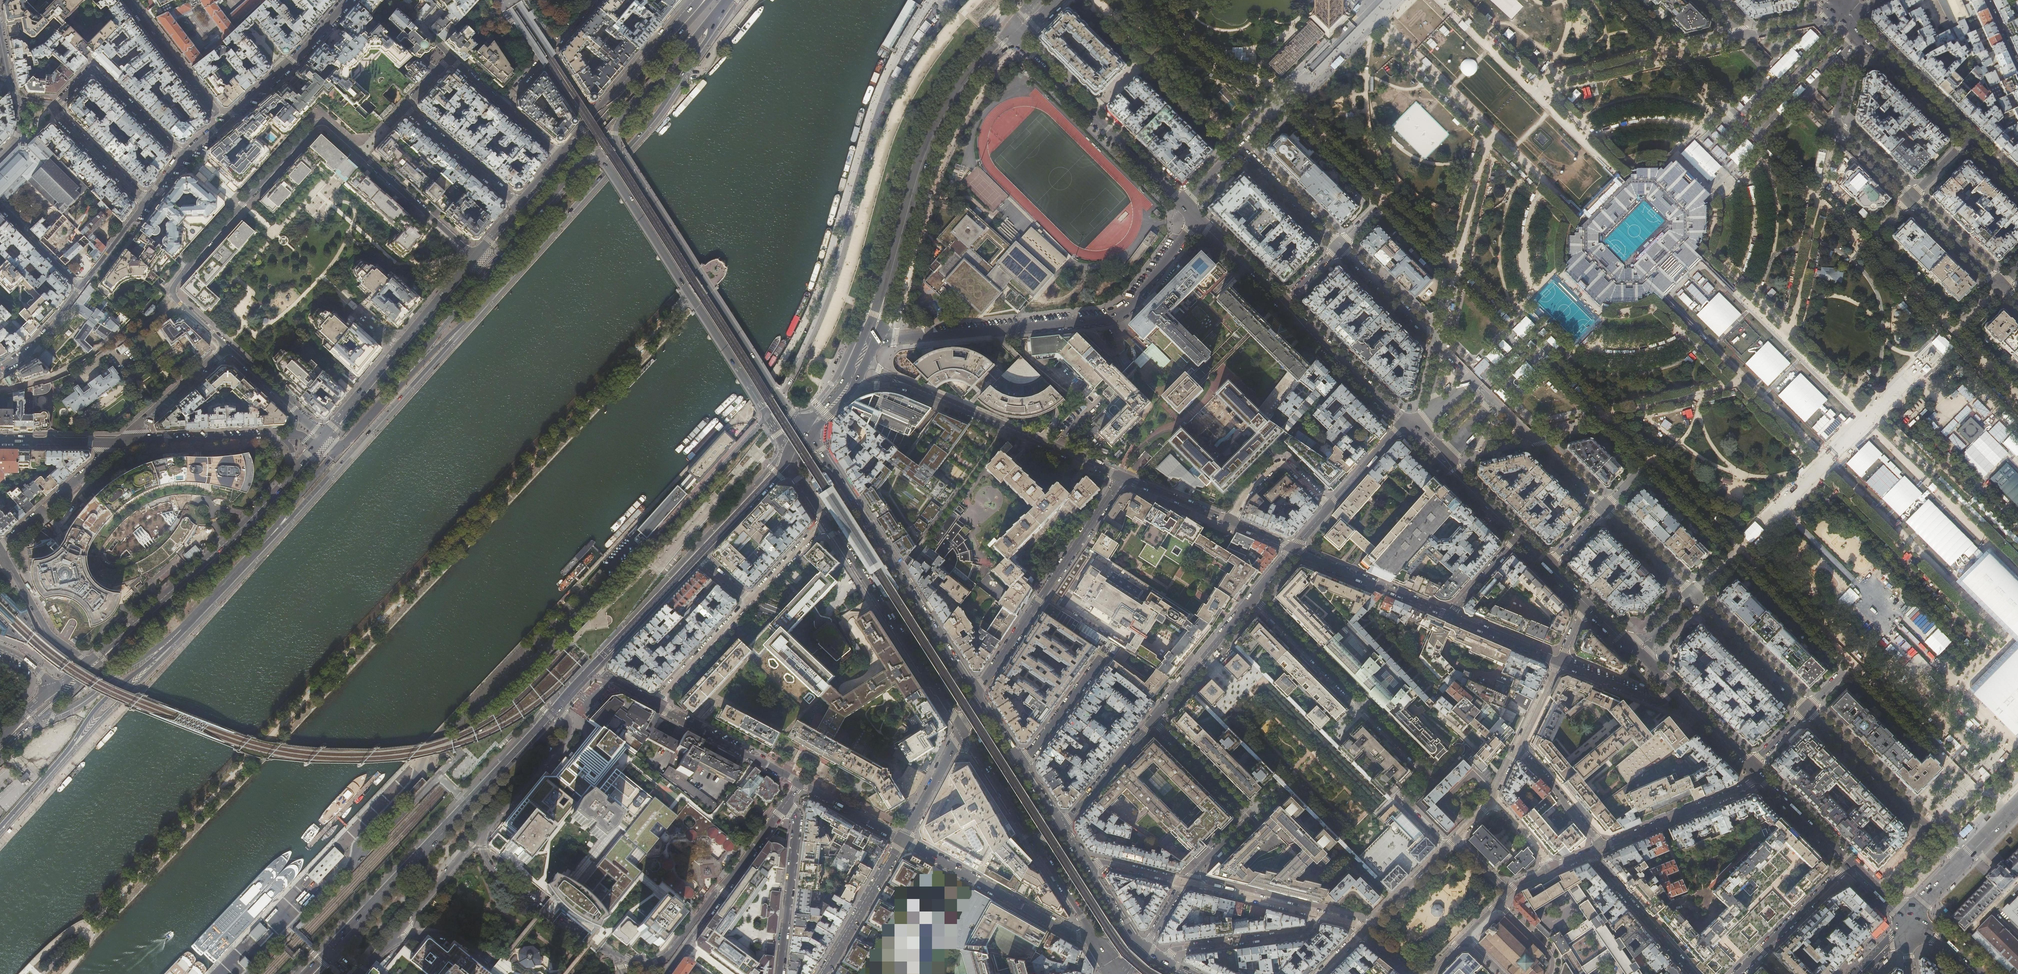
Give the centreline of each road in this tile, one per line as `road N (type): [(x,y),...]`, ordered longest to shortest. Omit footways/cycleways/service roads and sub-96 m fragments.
road 1 (residential): [(226,346),(172,288),(320,122),(476,257)]
road 2 (primary): [(478,310),(653,120),(721,10)]
road 3 (residential): [(870,340),(1112,319),(1133,306),(1198,219)]
road 4 (primary): [(557,708),(329,954)]
road 5 (primary): [(265,542),(478,310)]
road 6 (secondary): [(977,694),(809,432)]
road 7 (secondary): [(597,155),(767,415)]
road 8 (secondary): [(780,400),(614,143)]
road 9 (primary): [(978,66),(925,152),(870,340)]
road 10 (primary): [(293,473),(88,663)]
road 11 (primary): [(0,828),(98,707),(186,625)]
road 12 (residential): [(977,694),(1122,476)]
road 13 (secondary): [(826,521),(962,732)]
road 14 (residential): [(905,384),(1122,476)]
road 15 (secondary): [(1182,204),(1013,40)]
road 16 (residential): [(1183,882),(1250,817),(1153,720)]
road 17 (residential): [(1826,19),(1666,184)]
road 18 (residential): [(1688,206),(1850,44)]
road 19 (residential): [(1102,950),(903,840)]
road 20 (residential): [(648,965),(604,951),(494,873),(482,832)]
road 21 (residential): [(1961,862),(1807,708)]
road 22 (primary): [(695,0),(561,156)]
road 23 (residential): [(1446,847),(1402,803),(1424,769),(1361,705)]
road 24 (primary): [(36,719),(77,704),(186,625)]
road 25 (residential): [(55,106),(94,71),(183,159)]
road 26 (residential): [(1603,849),(1765,778)]
road 27 (residential): [(780,973),(797,818),(786,803)]
road 28 (secondary): [(614,143),(621,120),(721,10)]
road 29 (secondary): [(396,388),(505,257)]
road 30 (secondary): [(1403,423),(1282,303)]
road 31 (residential): [(1315,913),(1306,932),(1177,949),(1164,961)]
road 32 (residential): [(800,783),(655,703)]
road 33 (residential): [(121,441),(284,437)]
road 34 (residential): [(121,441),(0,548)]
road 35 (residential): [(1807,708),(1693,596)]
road 36 (residential): [(1153,720),(1256,599)]
road 37 (residential): [(1851,862),(1738,973)]
road 38 (residential): [(1585,266),(1473,378)]
road 39 (residential): [(1497,401),(1607,288)]
road 40 (residential): [(482,832),(567,733),(557,708)]
road 41 (residential): [(1693,973),(1589,856)]
road 42 (residential): [(822,973),(903,840)]
road 43 (primary): [(697,557),(594,669)]
road 44 (residential): [(520,205),(403,109)]
road 45 (primary): [(1860,33),(1966,141)]
road 46 (residential): [(384,945),(482,832)]
road 47 (residential): [(1361,705),(1256,599)]
road 48 (residential): [(1332,507),(1281,462),(1242,499),(1231,522)]
road 49 (residential): [(88,663),(50,633),(0,553)]
road 50 (residential): [(1339,245),(1440,345)]
road 51 (residential): [(226,346),(121,441)]
road 52 (residential): [(751,601),(655,703)]
road 53 (residential): [(1062,826),(1153,720)]
road 54 (residential): [(403,109),(449,58),(502,105)]
road 55 (residential): [(1240,147),(1339,245)]
road 56 (secondary): [(505,257),(597,155)]
road 57 (tertiary): [(284,67),(183,159)]
road 58 (residential): [(1183,882),(1315,913)]
road 59 (residential): [(1603,849),(1517,746)]
road 60 (secondary): [(962,732),(1034,844)]
road 61 (residential): [(55,106),(145,204)]
road 62 (primary): [(788,462),(697,557)]
road 63 (residential): [(1023,765),(1100,660)]
road 64 (residential): [(1386,590),(1378,627),(1441,694)]
road 65 (residential): [(384,945),(427,933),(503,963)]
road 66 (residential): [(1559,660),(1650,699),(1676,691)]
road 67 (secondary): [(1034,844),(1102,950)]
road 68 (residential): [(1693,596),(1604,507)]
road 69 (residential): [(1999,286),(1911,197)]
road 70 (residential): [(903,840),(962,732)]
road 71 (residential): [(0,440),(121,441)]
road 72 (residential): [(1666,184),(1612,213),(1585,266)]
road 73 (residential): [(1607,288),(1658,262),(1688,206)]
road 74 (secondary): [(1851,862),(1765,778)]
road 75 (residential): [(730,880),(666,958),(648,965)]

